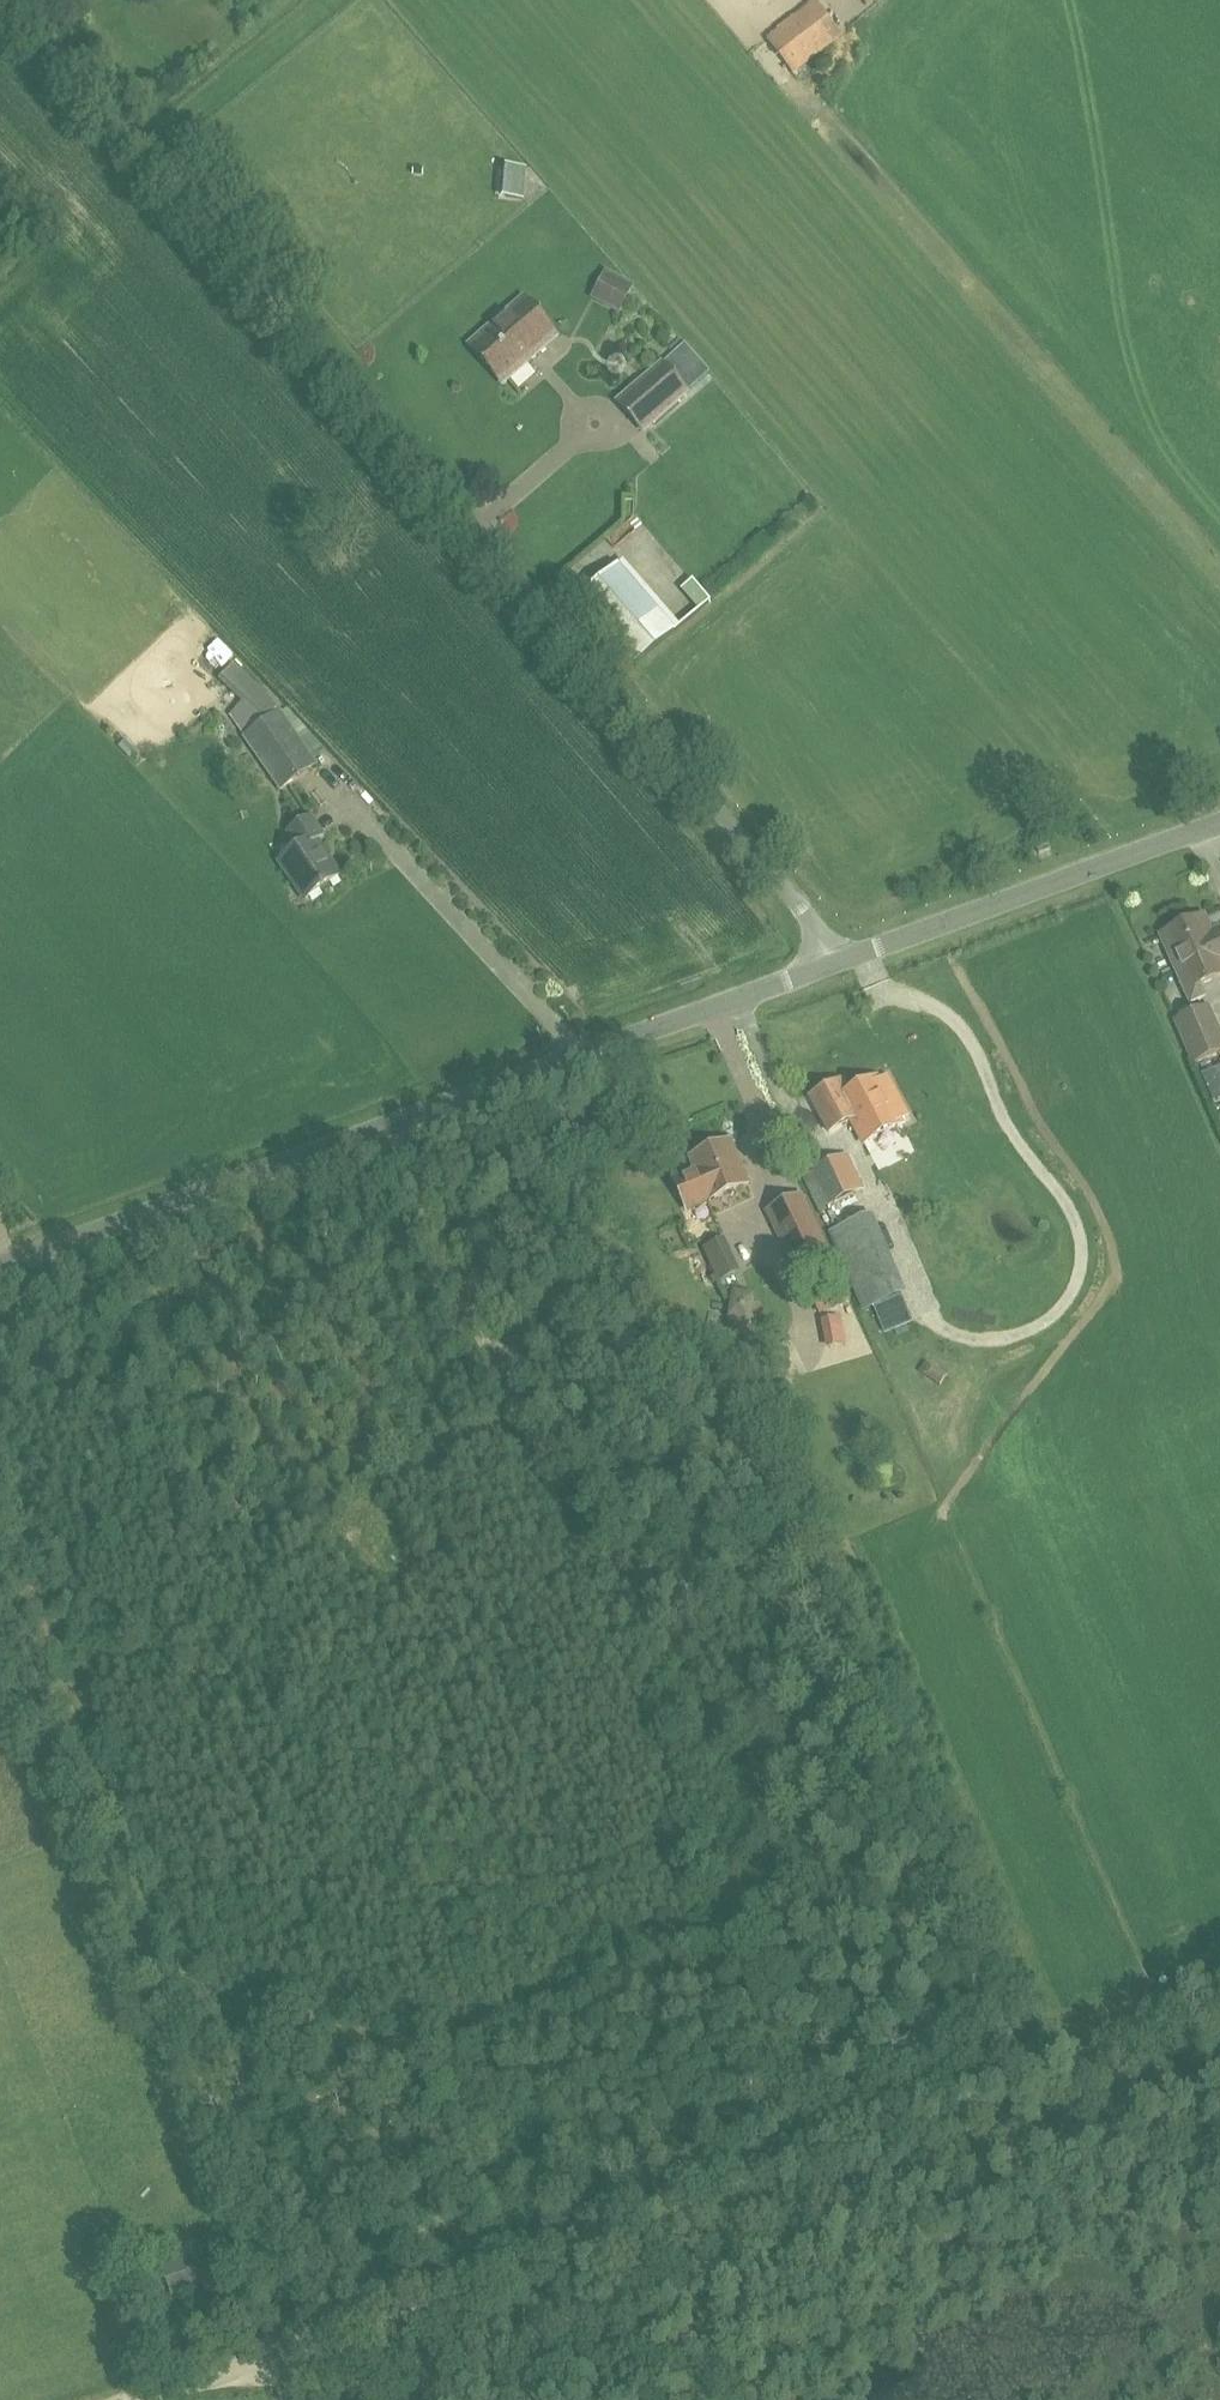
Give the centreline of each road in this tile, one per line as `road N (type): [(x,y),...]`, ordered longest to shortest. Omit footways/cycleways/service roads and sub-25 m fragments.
road 1 (unclassified): [(843,963),(9,0)]
road 2 (track): [(280,2353),(314,2333),(1219,1982)]
road 3 (unclassified): [(0,1267),(843,963)]
road 4 (unclassified): [(843,963),(1219,825)]
road 5 (unclassified): [(157,2399),(280,2353)]

